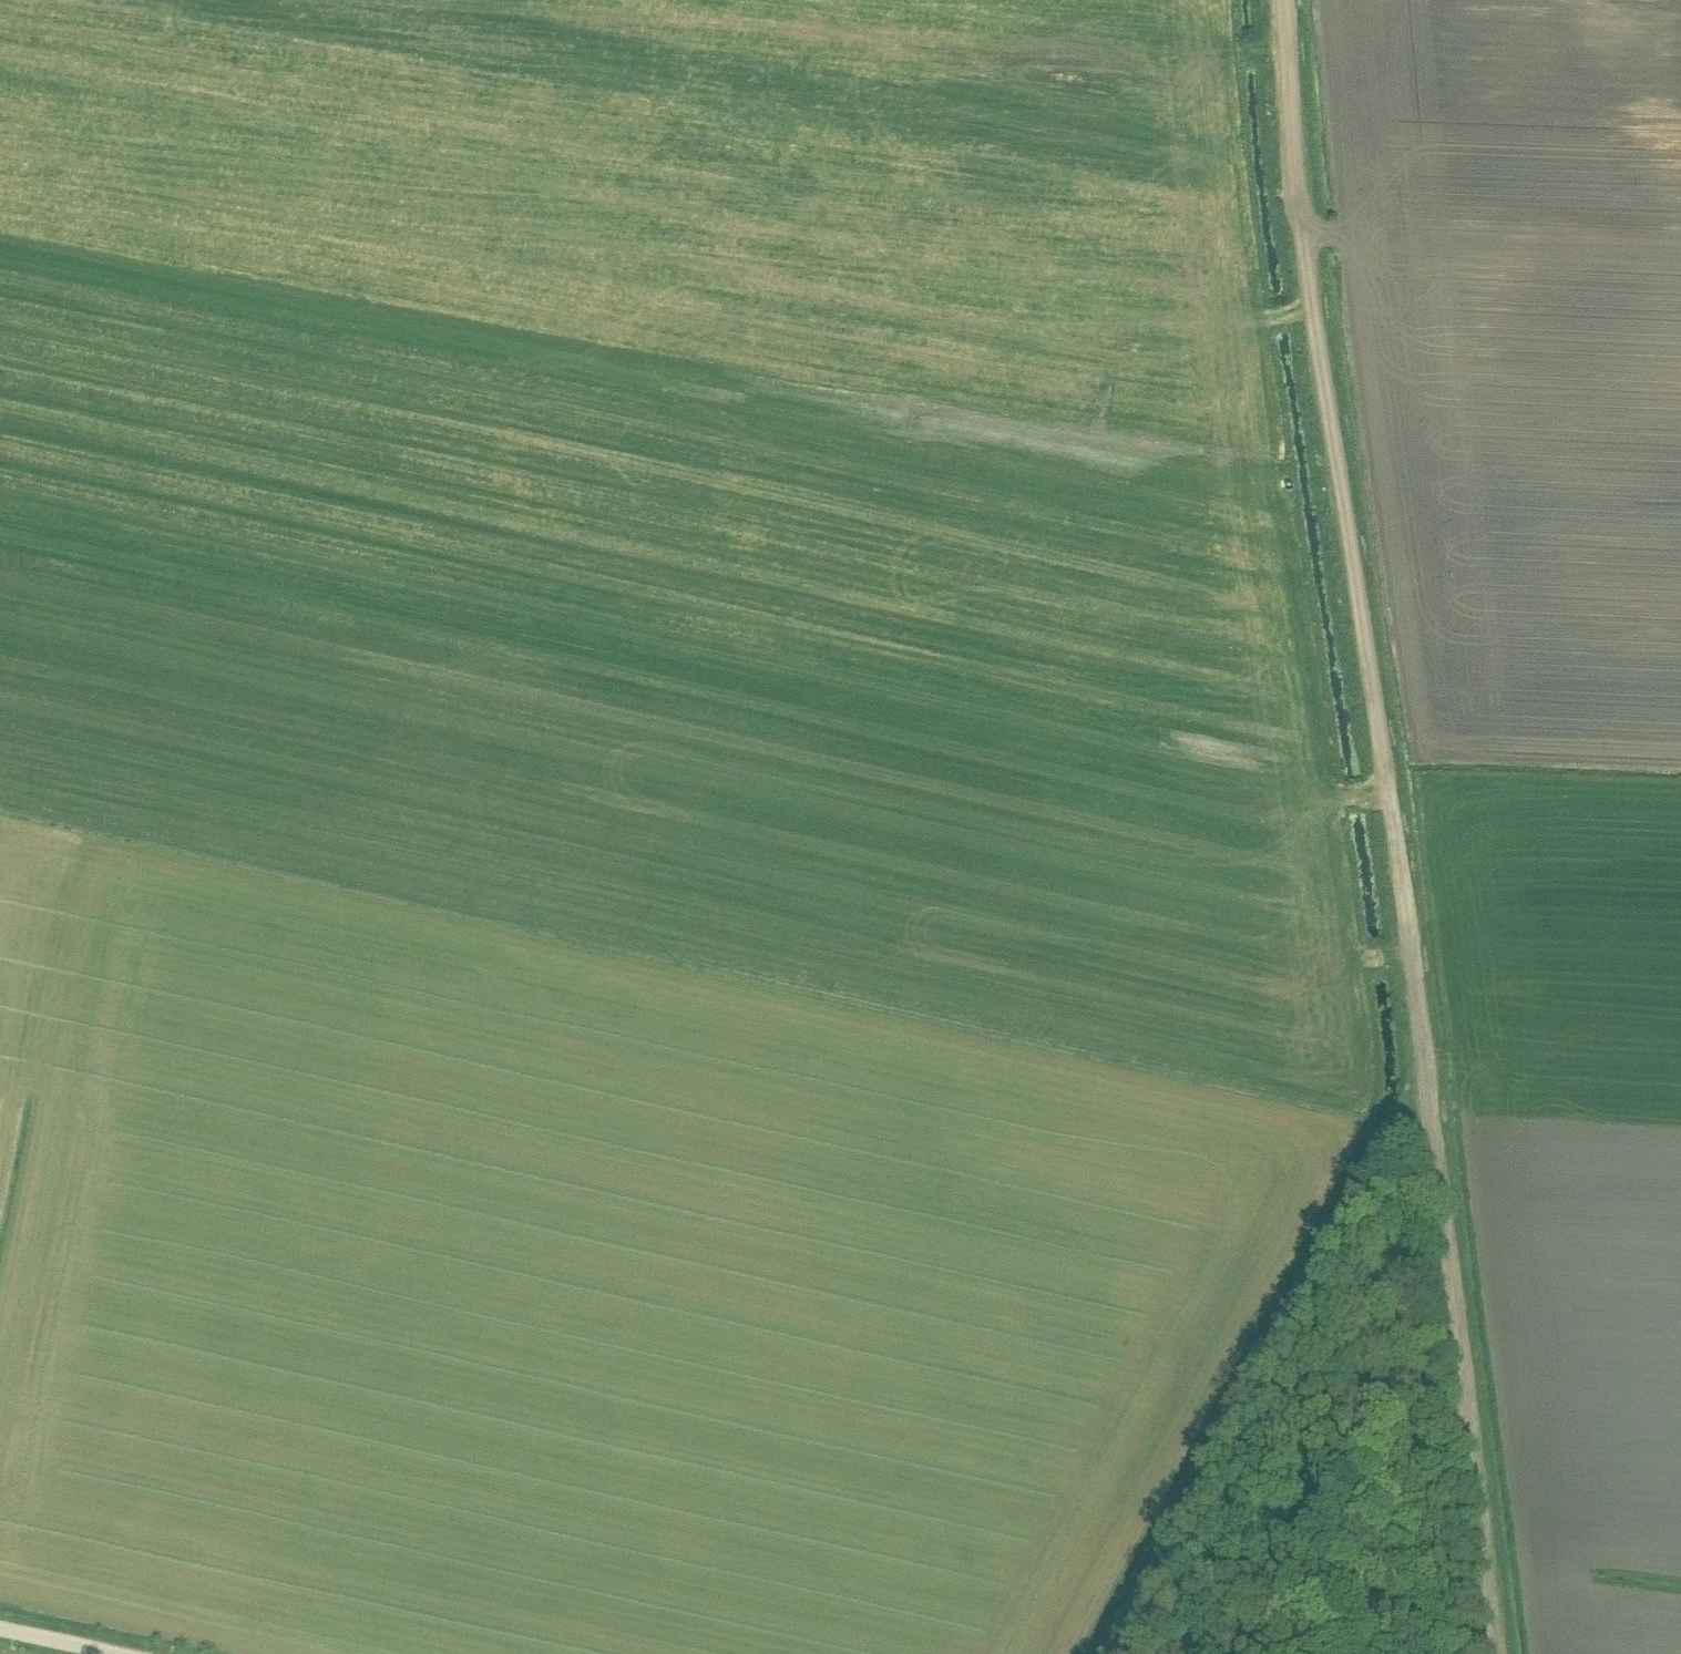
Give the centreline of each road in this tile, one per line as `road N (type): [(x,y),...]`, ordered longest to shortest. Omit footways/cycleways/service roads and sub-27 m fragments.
road 1 (track): [(1497,1653),(1427,1094),(1291,150),(1278,0)]

